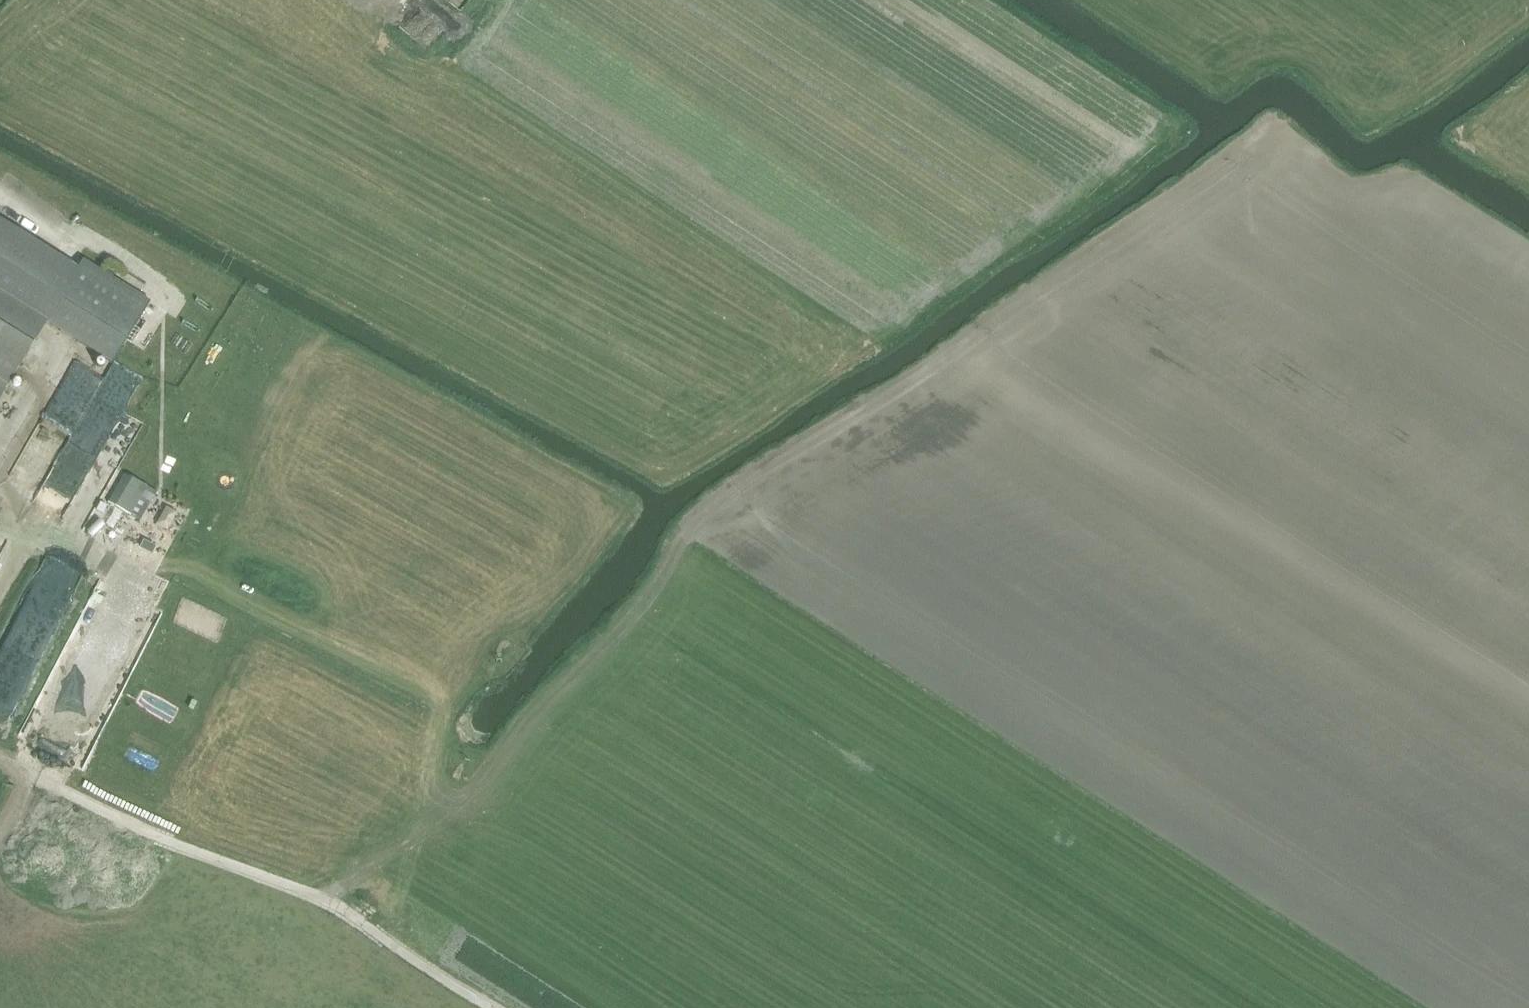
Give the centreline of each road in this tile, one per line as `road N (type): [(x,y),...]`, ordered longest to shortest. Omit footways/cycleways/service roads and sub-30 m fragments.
road 1 (track): [(0,828),(30,775),(129,824),(330,902),(497,1007)]

